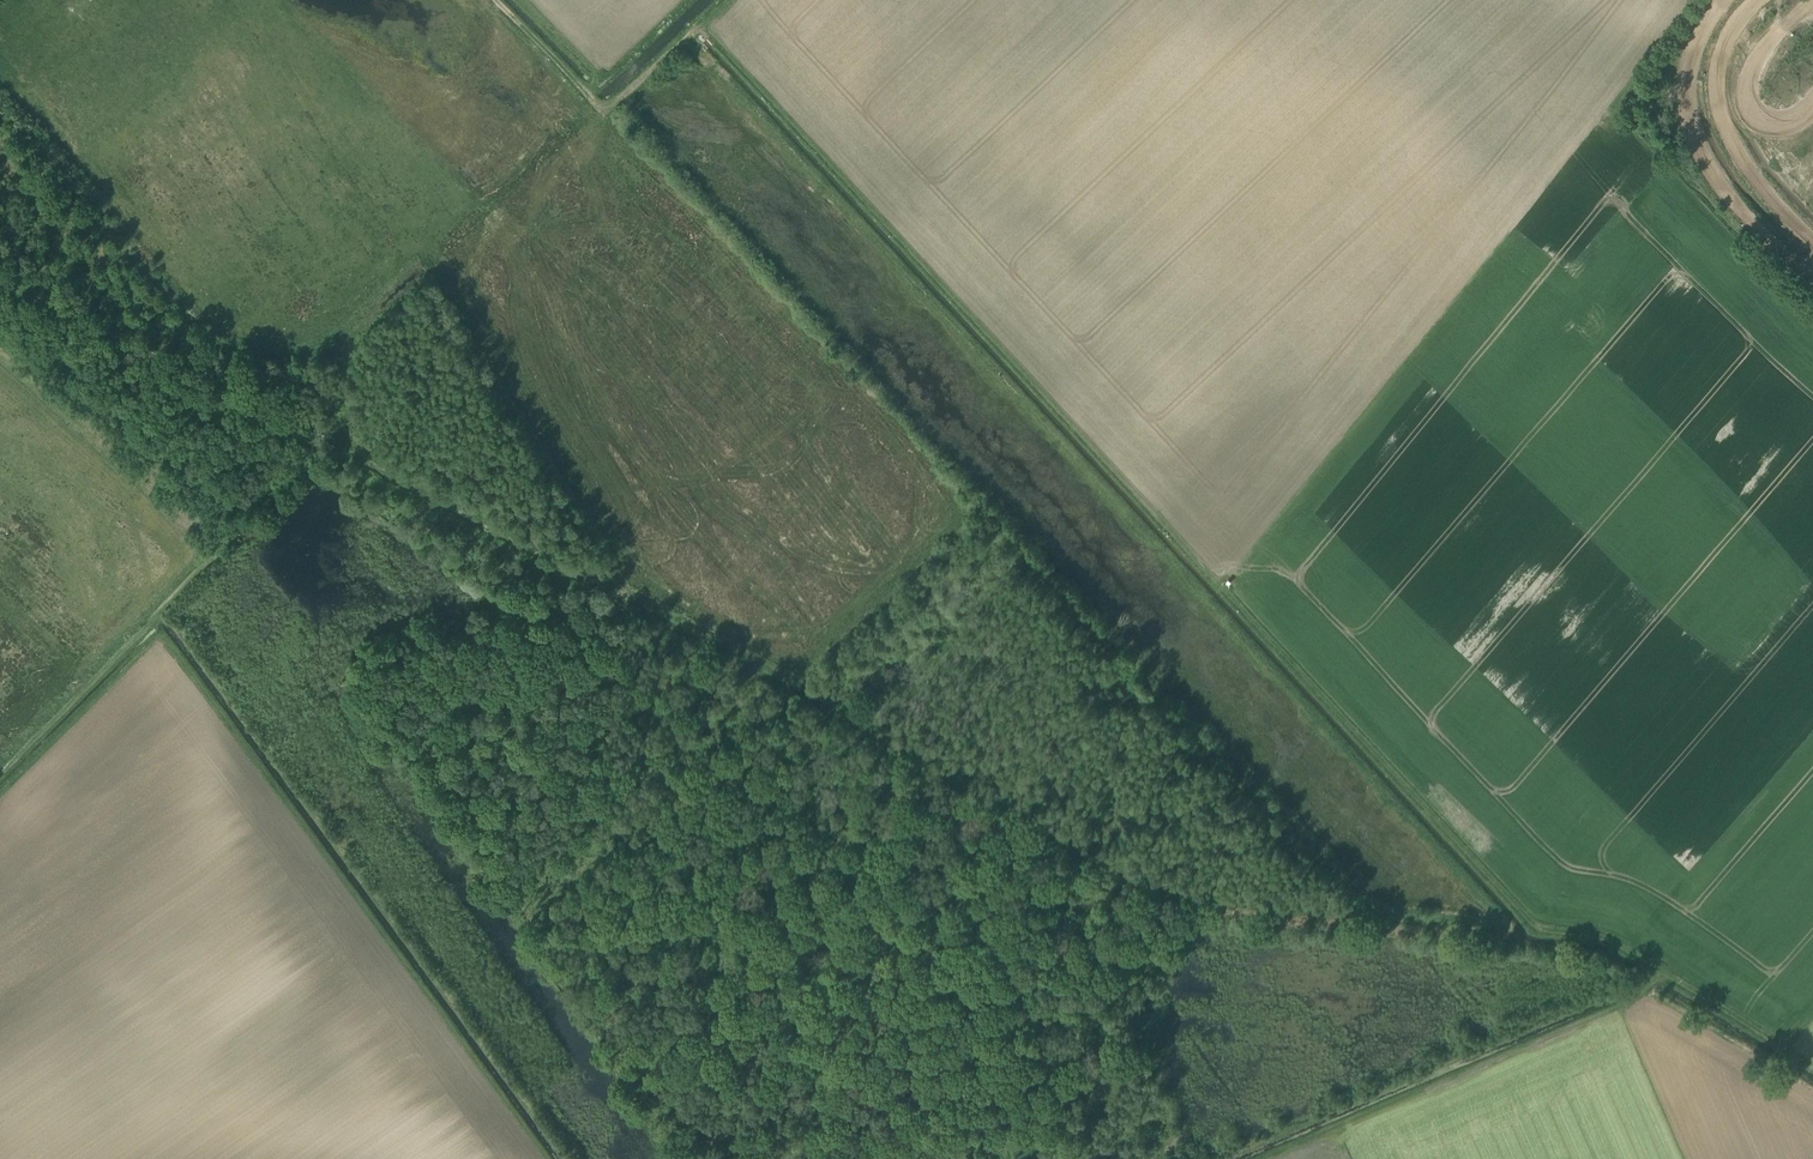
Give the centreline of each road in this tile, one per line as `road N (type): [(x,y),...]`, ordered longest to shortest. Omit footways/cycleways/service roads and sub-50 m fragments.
road 1 (track): [(494,0),(602,107),(699,25)]

